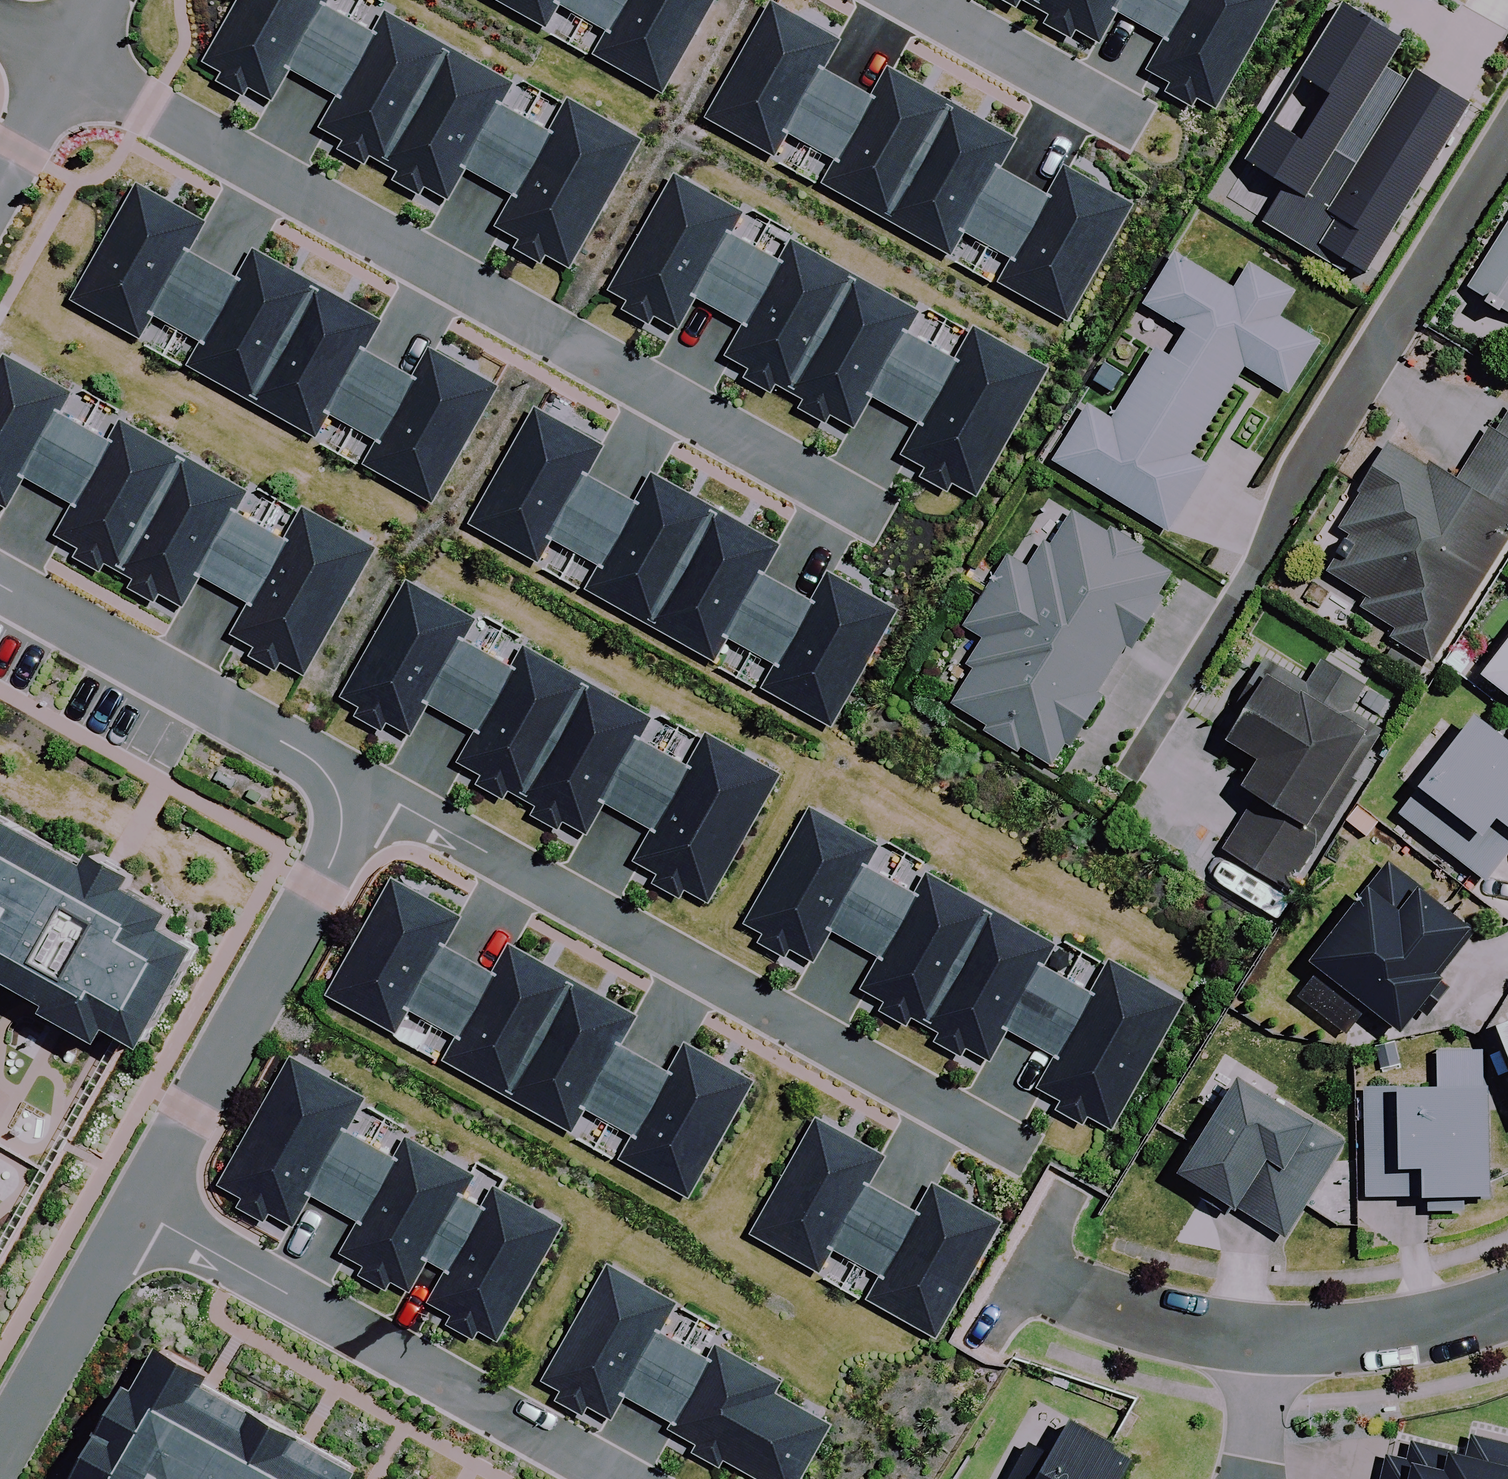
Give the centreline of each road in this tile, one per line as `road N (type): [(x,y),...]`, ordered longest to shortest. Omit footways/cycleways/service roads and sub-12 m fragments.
road 1 (residential): [(66,62),(883,522)]
road 2 (residential): [(1028,1154),(398,804),(339,799)]
road 3 (residential): [(137,1208),(615,1478)]
road 4 (residential): [(137,1208),(328,865),(339,833),(339,799)]
road 5 (residential): [(339,799),(303,754),(0,585)]
road 6 (residential): [(0,1453),(137,1208)]
road 7 (residential): [(1263,1335),(1024,1266)]
road 8 (residential): [(1507,1302),(1362,1335),(1263,1335)]
road 9 (residential): [(916,0),(1131,121)]
road 10 (residential): [(1263,1335),(1249,1478)]
road 11 (residential): [(0,181),(66,62)]

